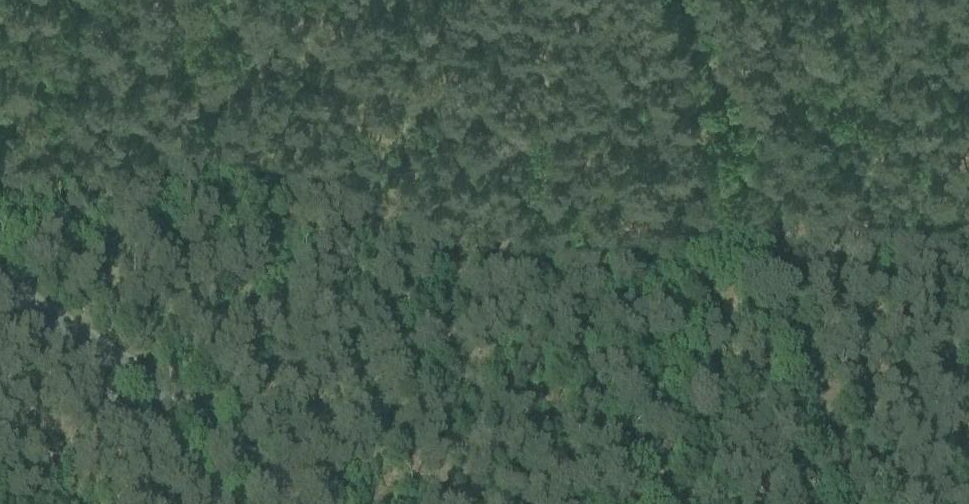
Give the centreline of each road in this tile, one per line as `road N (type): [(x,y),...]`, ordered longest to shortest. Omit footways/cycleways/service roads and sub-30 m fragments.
road 1 (track): [(856,503),(685,0)]
road 2 (unclassified): [(290,503),(232,450),(0,281)]

